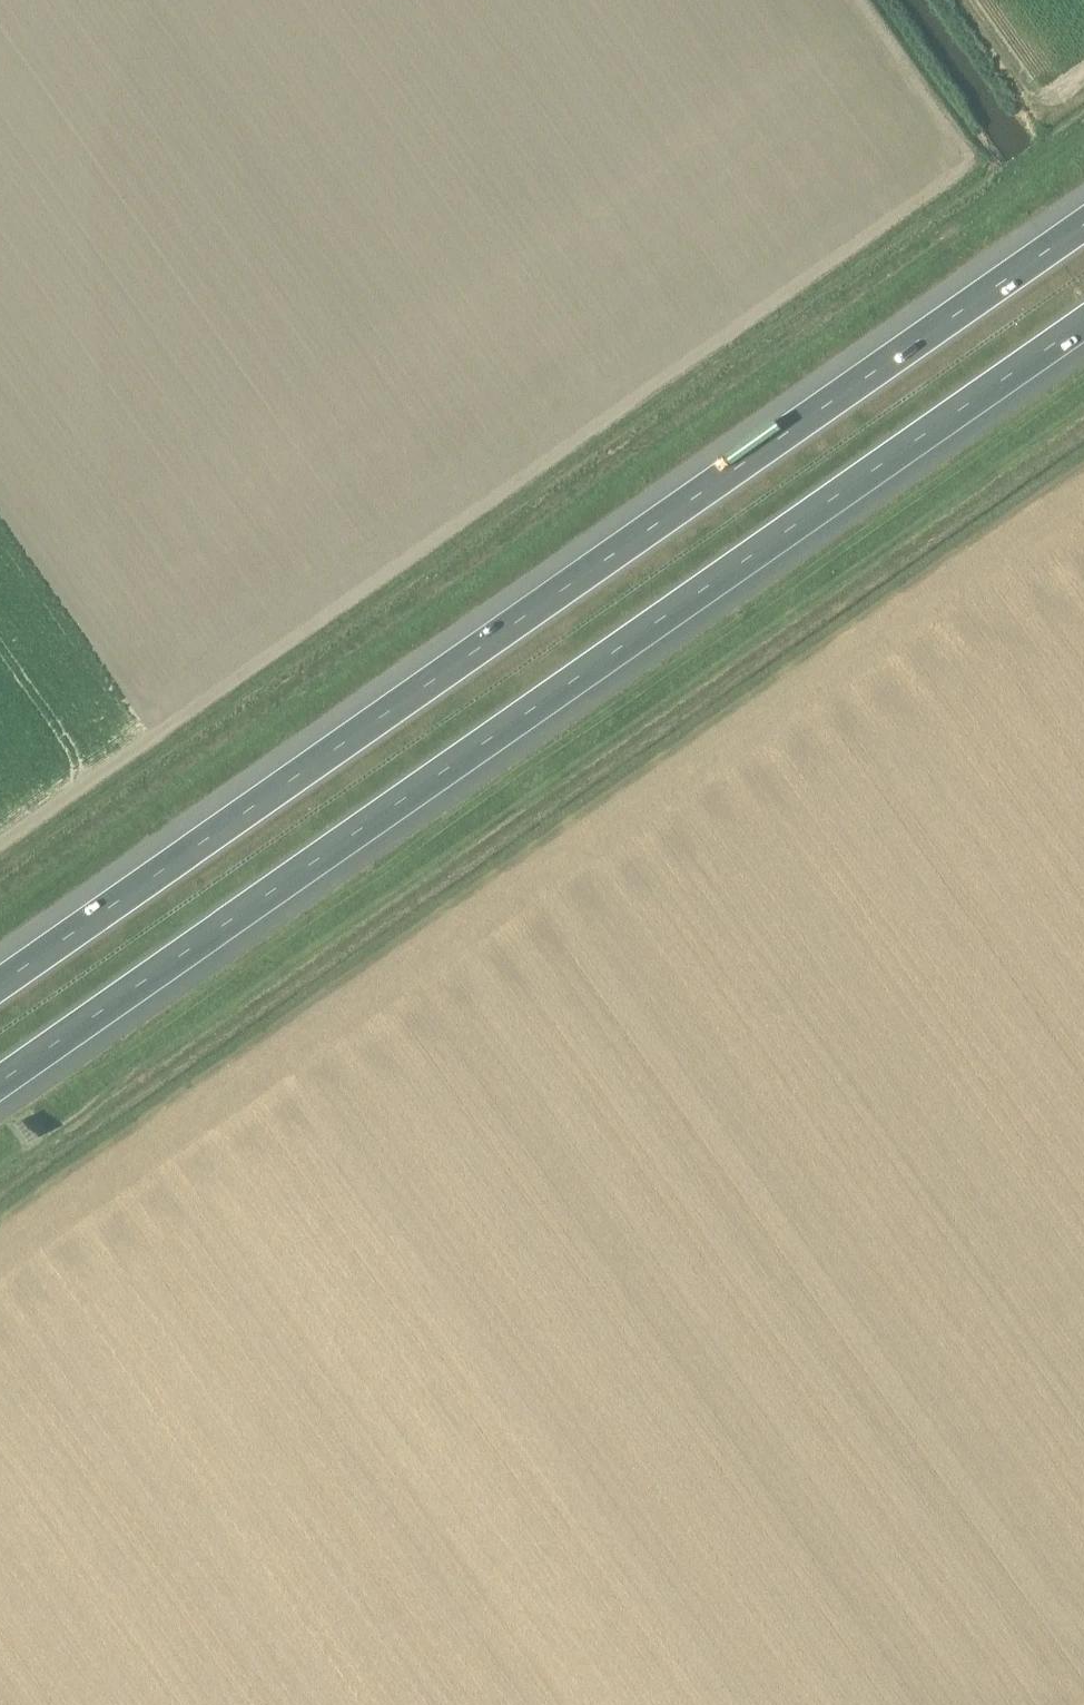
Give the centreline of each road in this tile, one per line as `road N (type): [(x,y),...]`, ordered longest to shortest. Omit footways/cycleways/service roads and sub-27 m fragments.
road 1 (motorway): [(1083,225),(0,983)]
road 2 (motorway): [(0,1081),(1083,323)]

